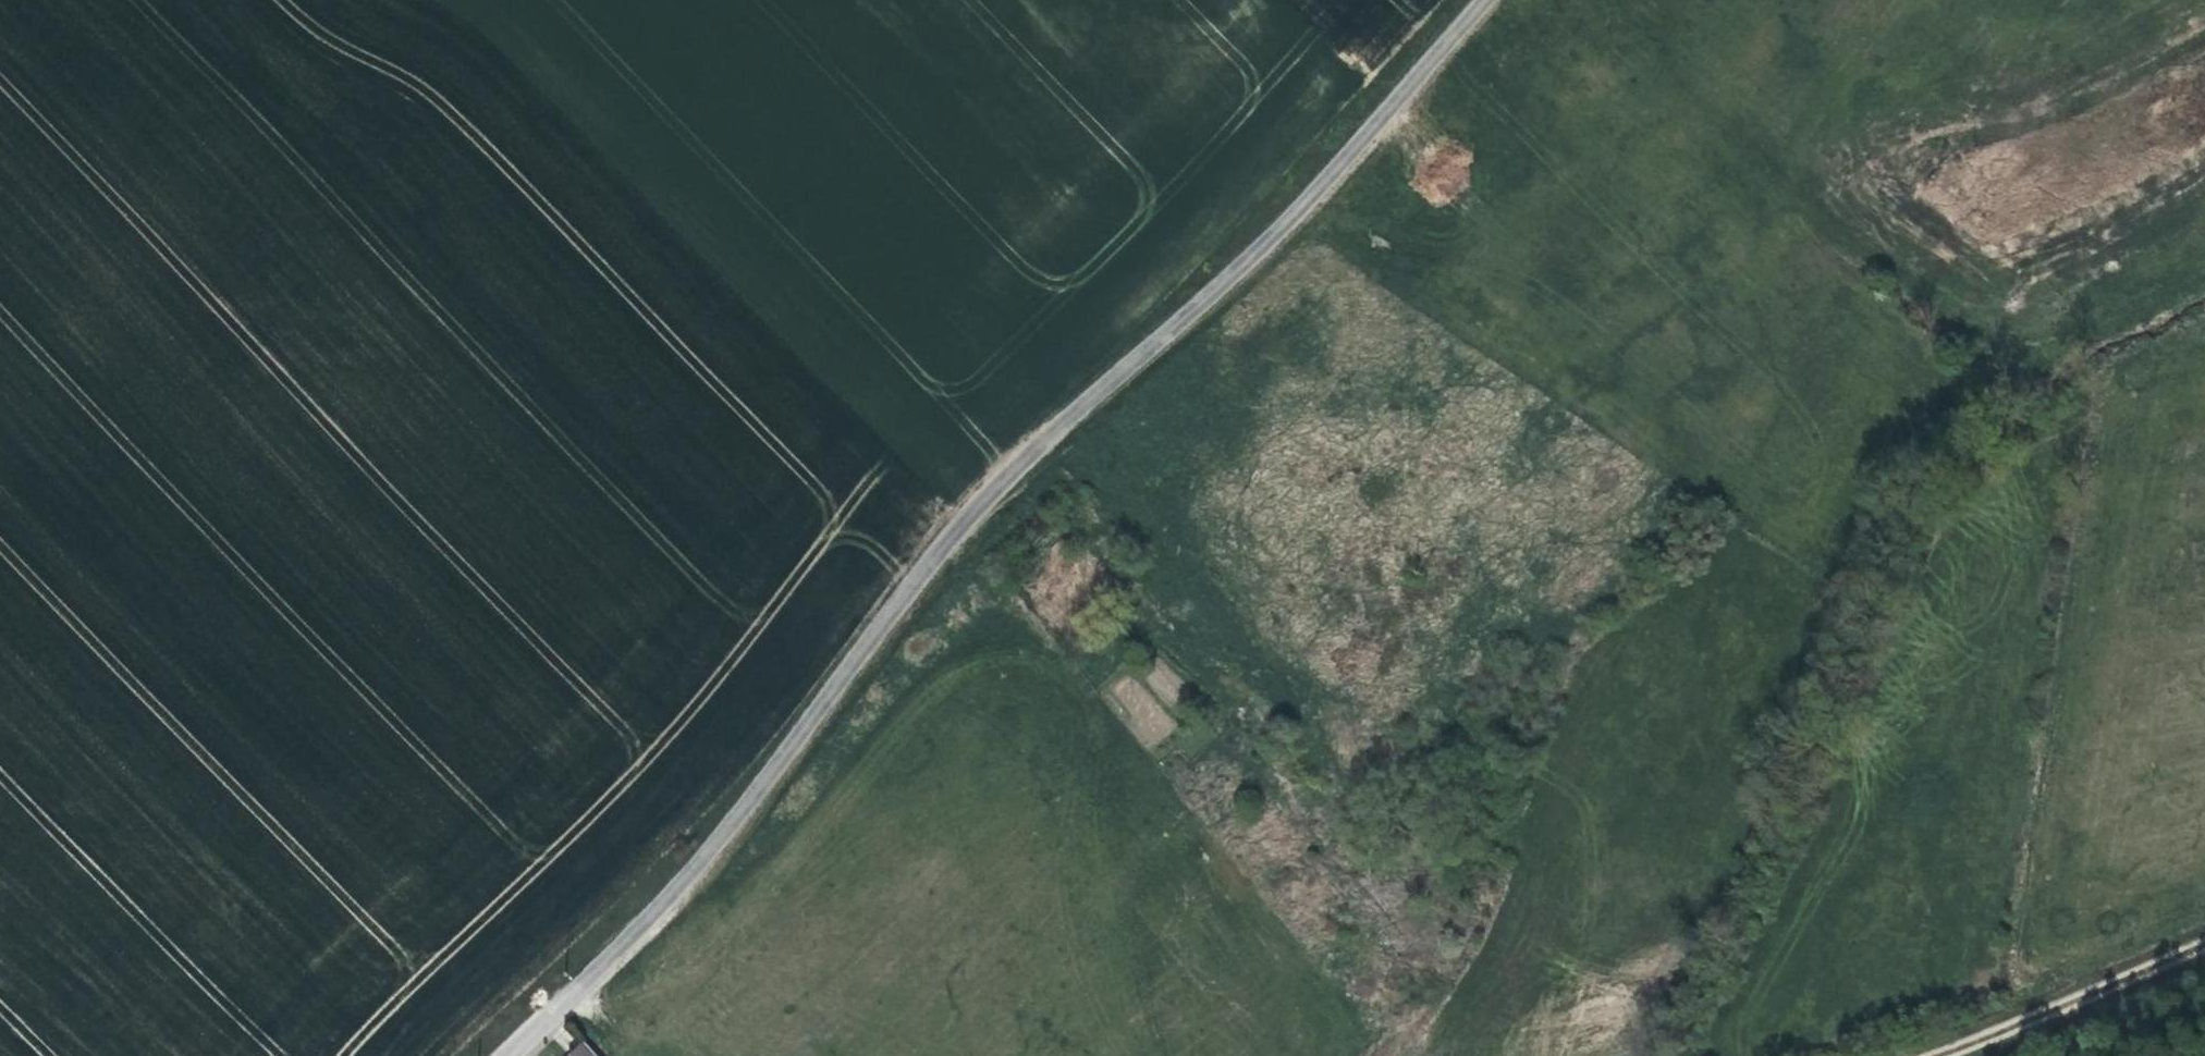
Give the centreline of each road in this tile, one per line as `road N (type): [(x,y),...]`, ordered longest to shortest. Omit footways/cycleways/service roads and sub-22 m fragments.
road 1 (unclassified): [(506,1055),(658,915),(944,546),(1157,342),(1487,0)]
road 2 (track): [(1937,1055),(2204,942)]

